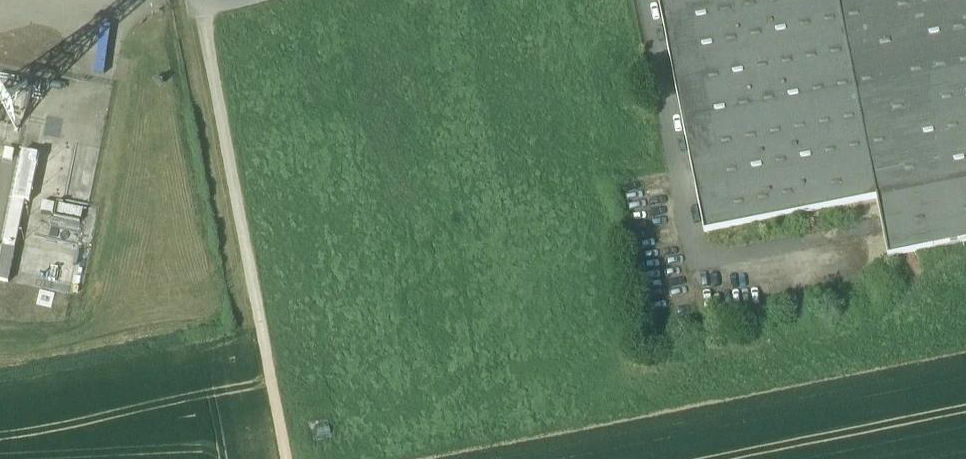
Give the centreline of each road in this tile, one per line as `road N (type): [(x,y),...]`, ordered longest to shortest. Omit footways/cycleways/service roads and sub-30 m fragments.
road 1 (track): [(207,0),(300,458)]

